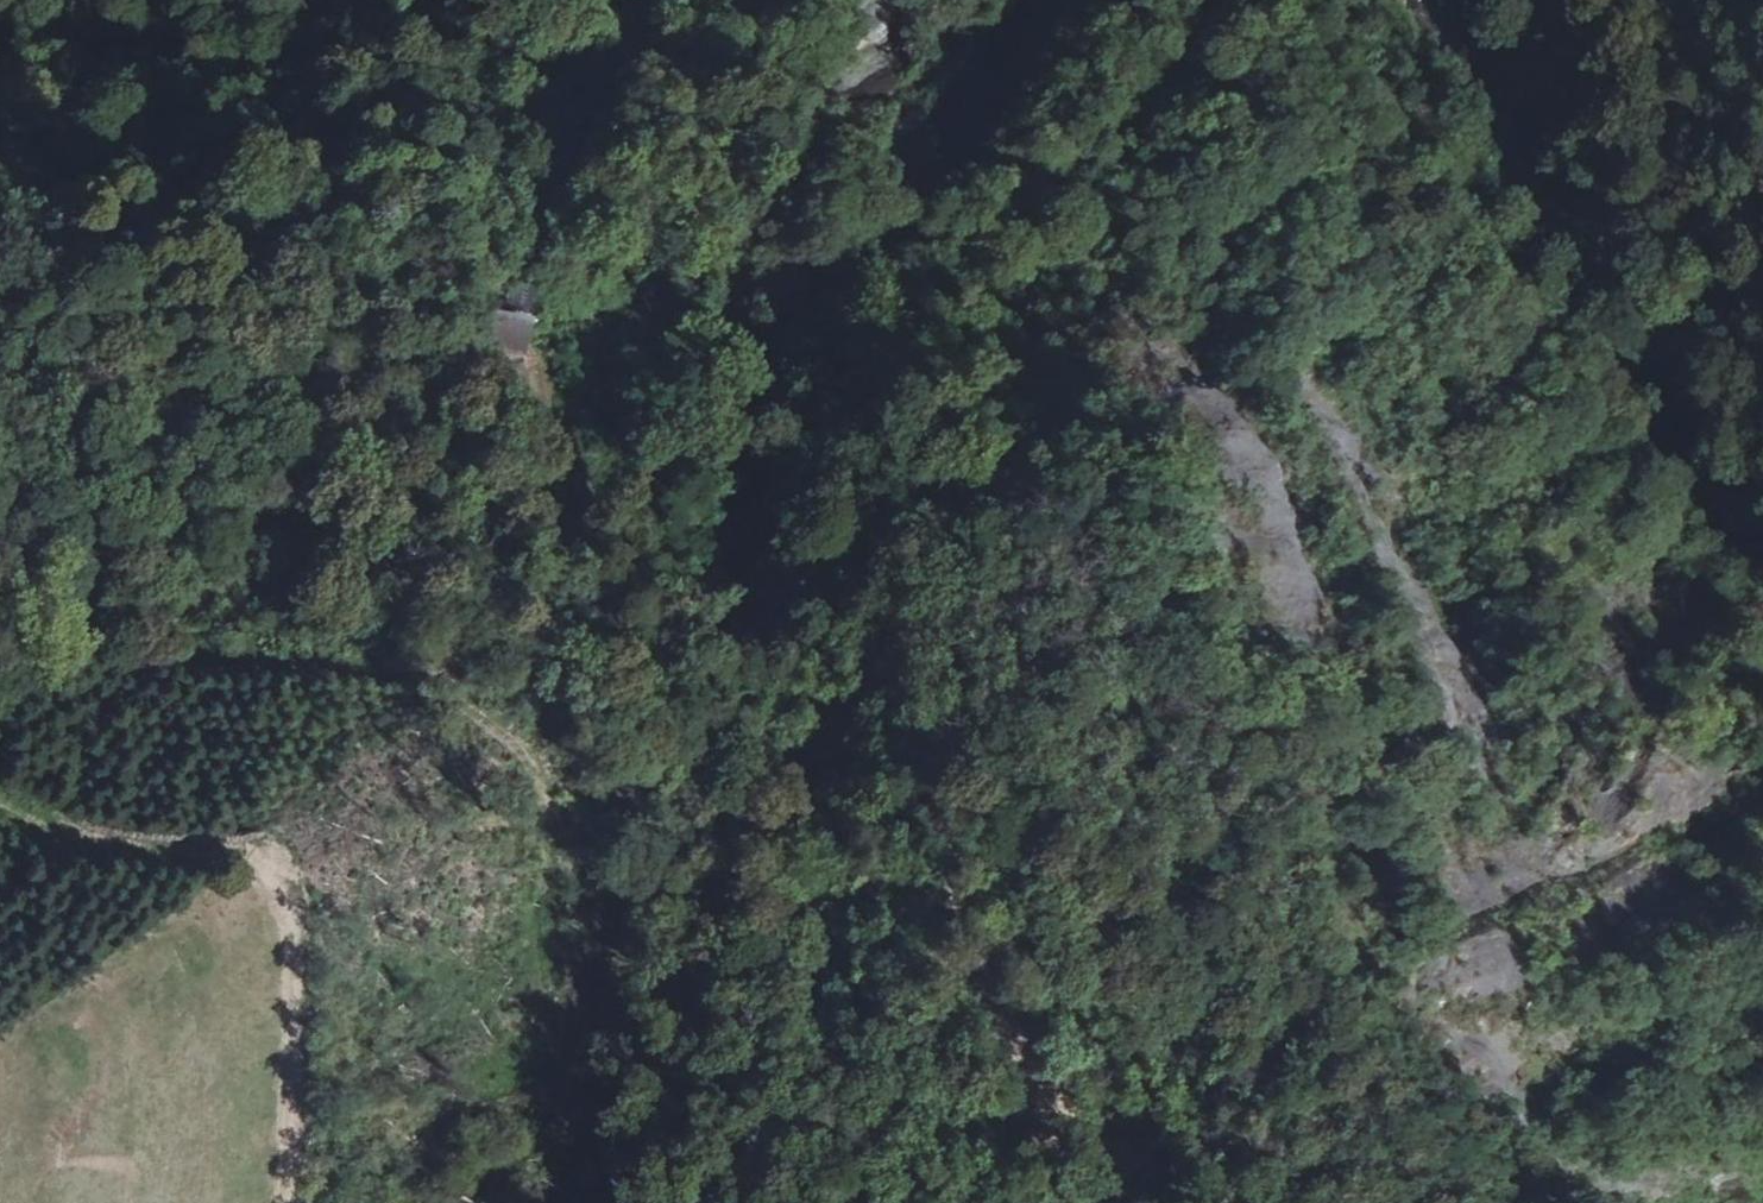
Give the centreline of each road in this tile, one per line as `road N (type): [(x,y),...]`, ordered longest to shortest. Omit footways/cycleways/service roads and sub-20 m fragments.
road 1 (track): [(0,586),(106,642),(240,661),(403,668),(484,700),(544,759),(551,856),(535,966),(548,1055),(586,1144)]
road 2 (track): [(586,1144),(683,1039),(768,974),(829,965),(948,982),(1083,1140),(1192,1202)]
road 3 (track): [(0,798),(122,844),(225,858),(286,911),(299,966),(289,1202)]

